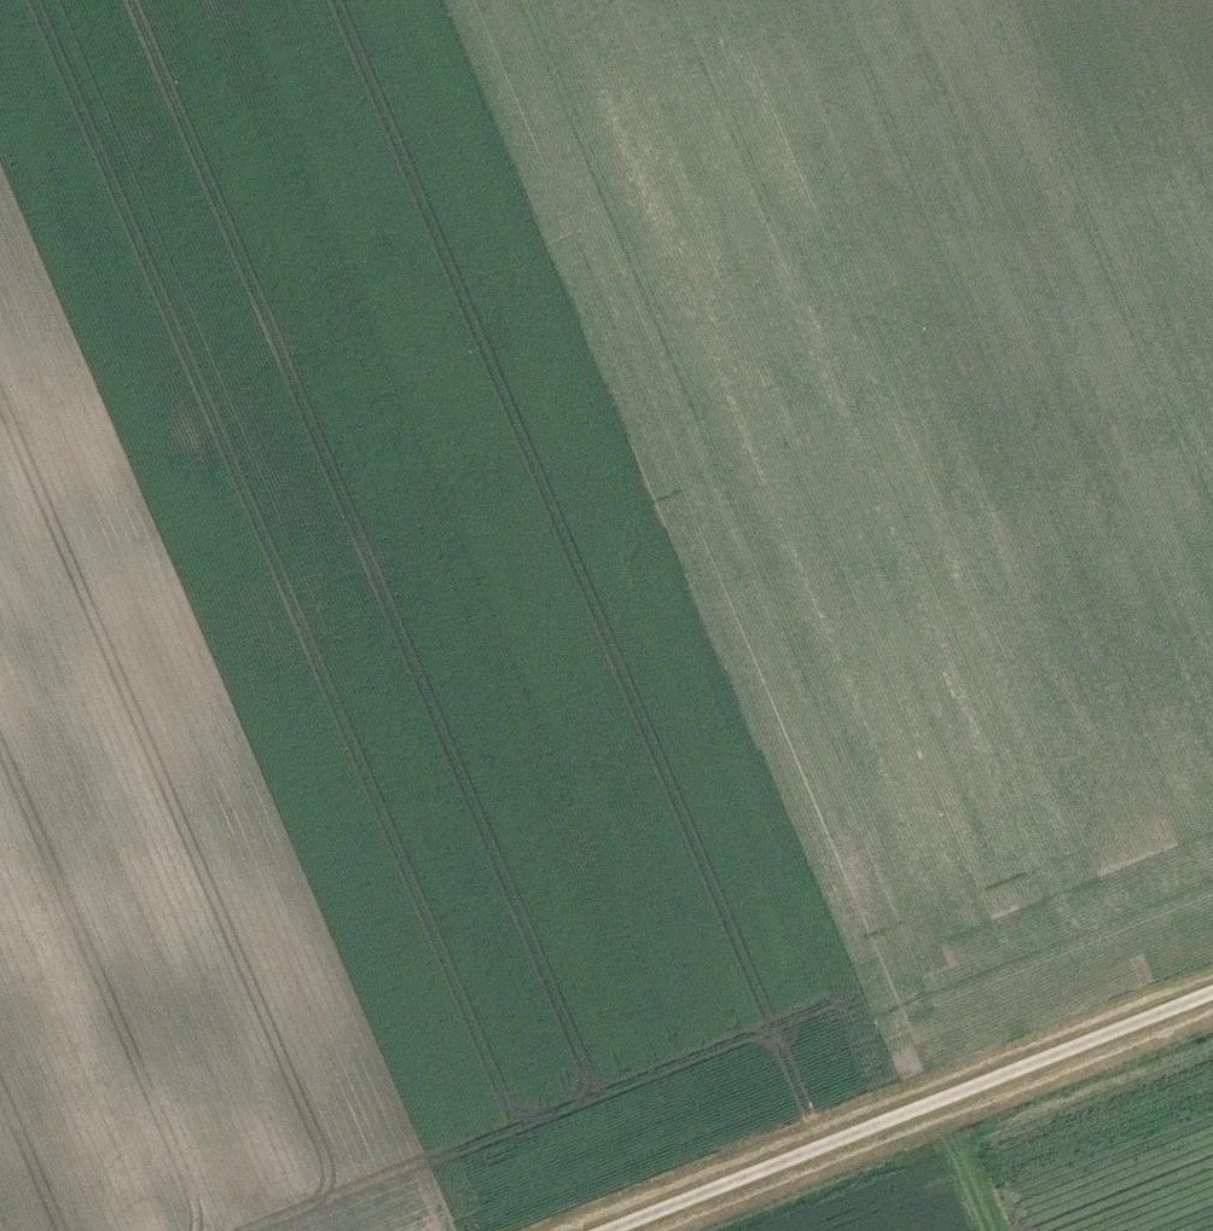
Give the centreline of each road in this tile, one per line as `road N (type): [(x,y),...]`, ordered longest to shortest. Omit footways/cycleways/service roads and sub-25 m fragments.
road 1 (unclassified): [(601,1230),(1212,989)]

